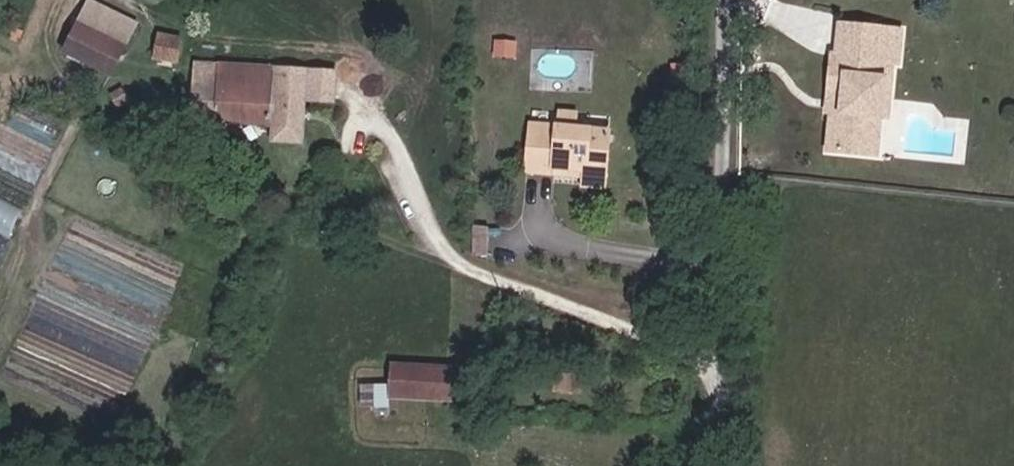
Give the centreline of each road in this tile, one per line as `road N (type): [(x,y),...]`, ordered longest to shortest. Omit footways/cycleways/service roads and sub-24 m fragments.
road 1 (residential): [(736,465),(741,363),(722,0)]

